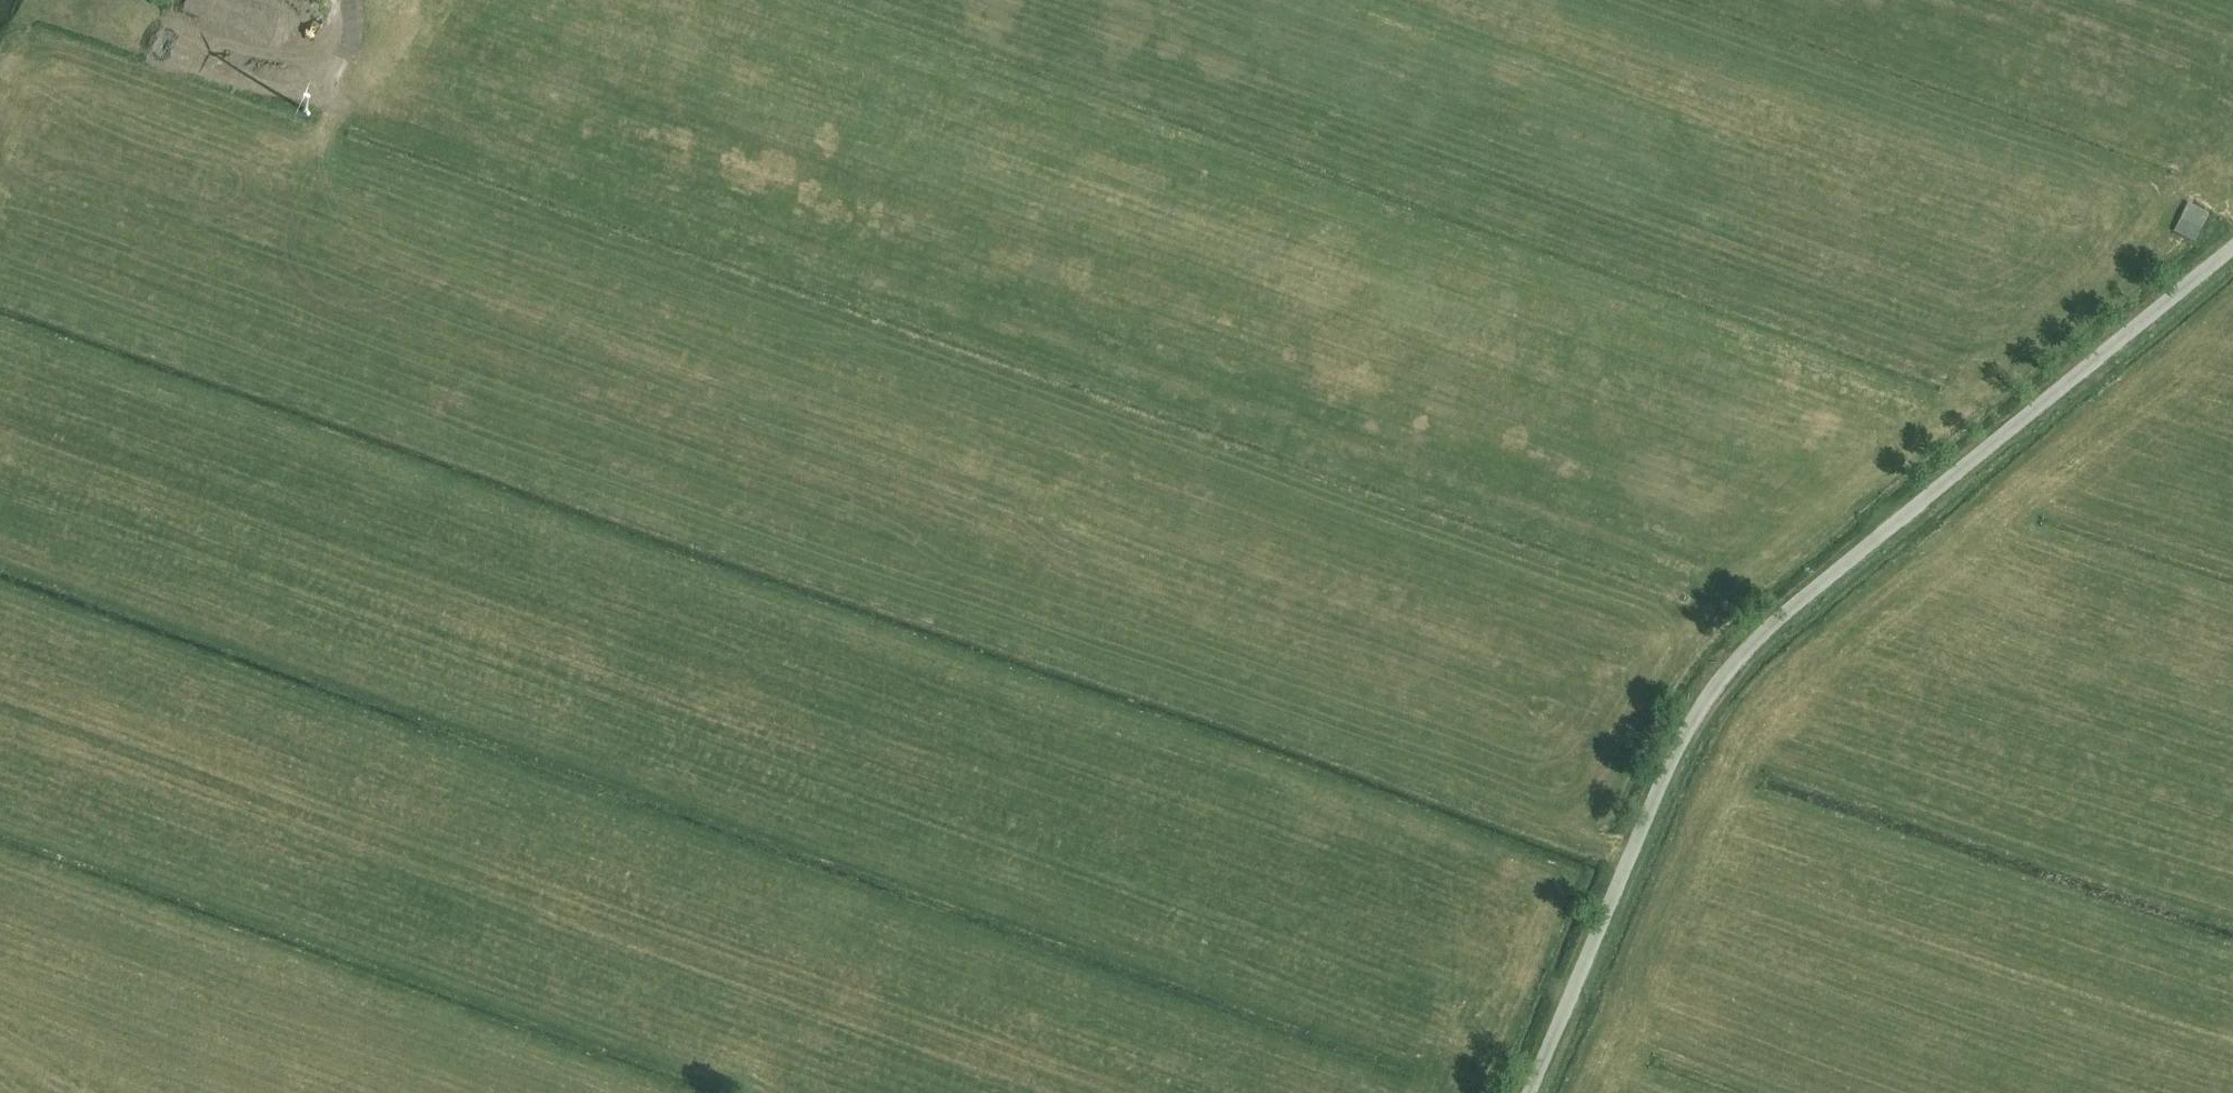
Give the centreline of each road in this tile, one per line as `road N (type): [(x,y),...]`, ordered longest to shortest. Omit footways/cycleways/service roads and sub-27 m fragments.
road 1 (unclassified): [(1534,1092),(1694,714),(1745,649),(1816,579),(2232,240)]

